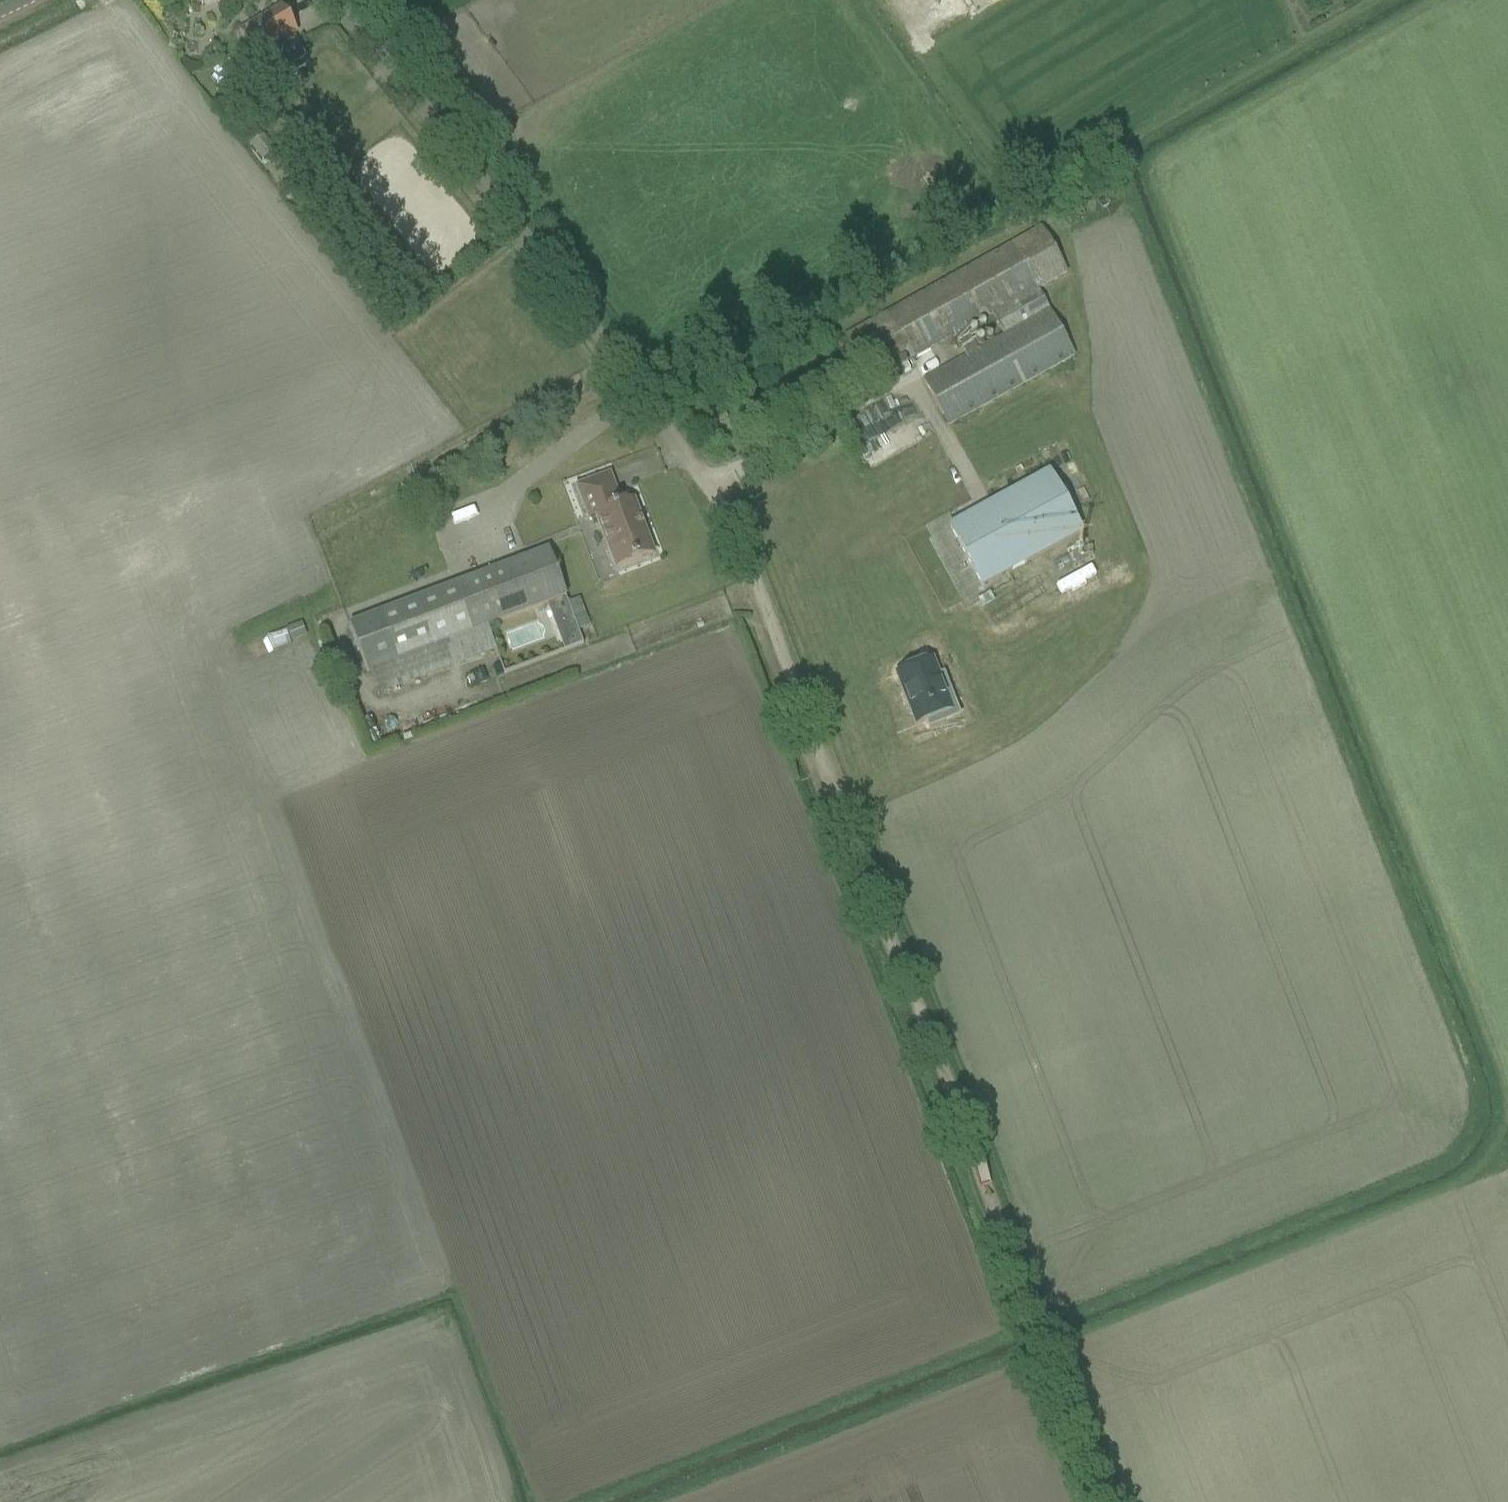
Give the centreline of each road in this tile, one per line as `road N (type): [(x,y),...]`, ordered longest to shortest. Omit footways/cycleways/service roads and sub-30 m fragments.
road 1 (track): [(700,468),(738,533),(1114,1501)]
road 2 (unclassified): [(700,468),(339,0)]

